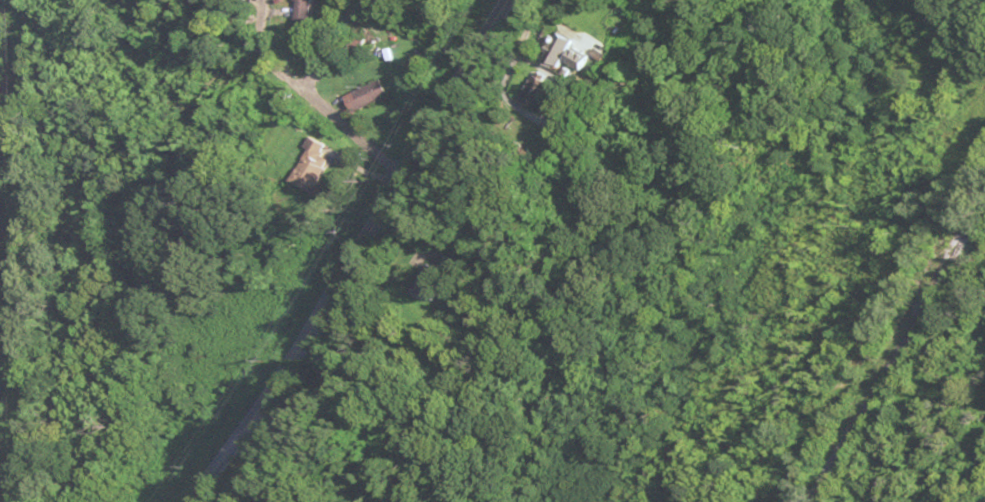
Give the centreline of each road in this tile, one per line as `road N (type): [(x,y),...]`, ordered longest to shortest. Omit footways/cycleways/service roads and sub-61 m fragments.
road 1 (secondary): [(161,501),(307,294),(373,163),(403,138),(485,0)]

